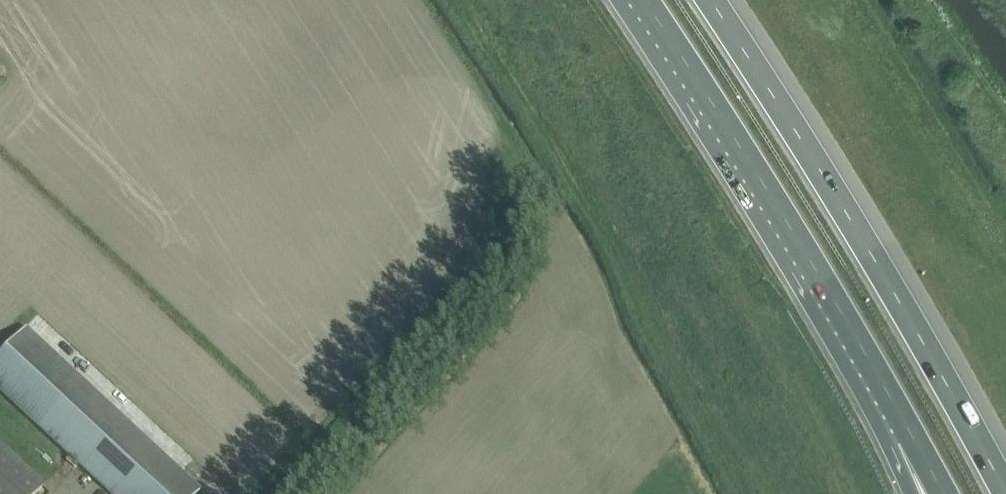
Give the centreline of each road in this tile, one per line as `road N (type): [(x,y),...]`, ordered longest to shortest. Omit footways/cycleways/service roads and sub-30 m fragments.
road 1 (motorway): [(1005,485),(921,329),(711,0)]
road 2 (motorway): [(644,0),(908,431)]
road 3 (track): [(304,493),(491,288),(530,176)]

